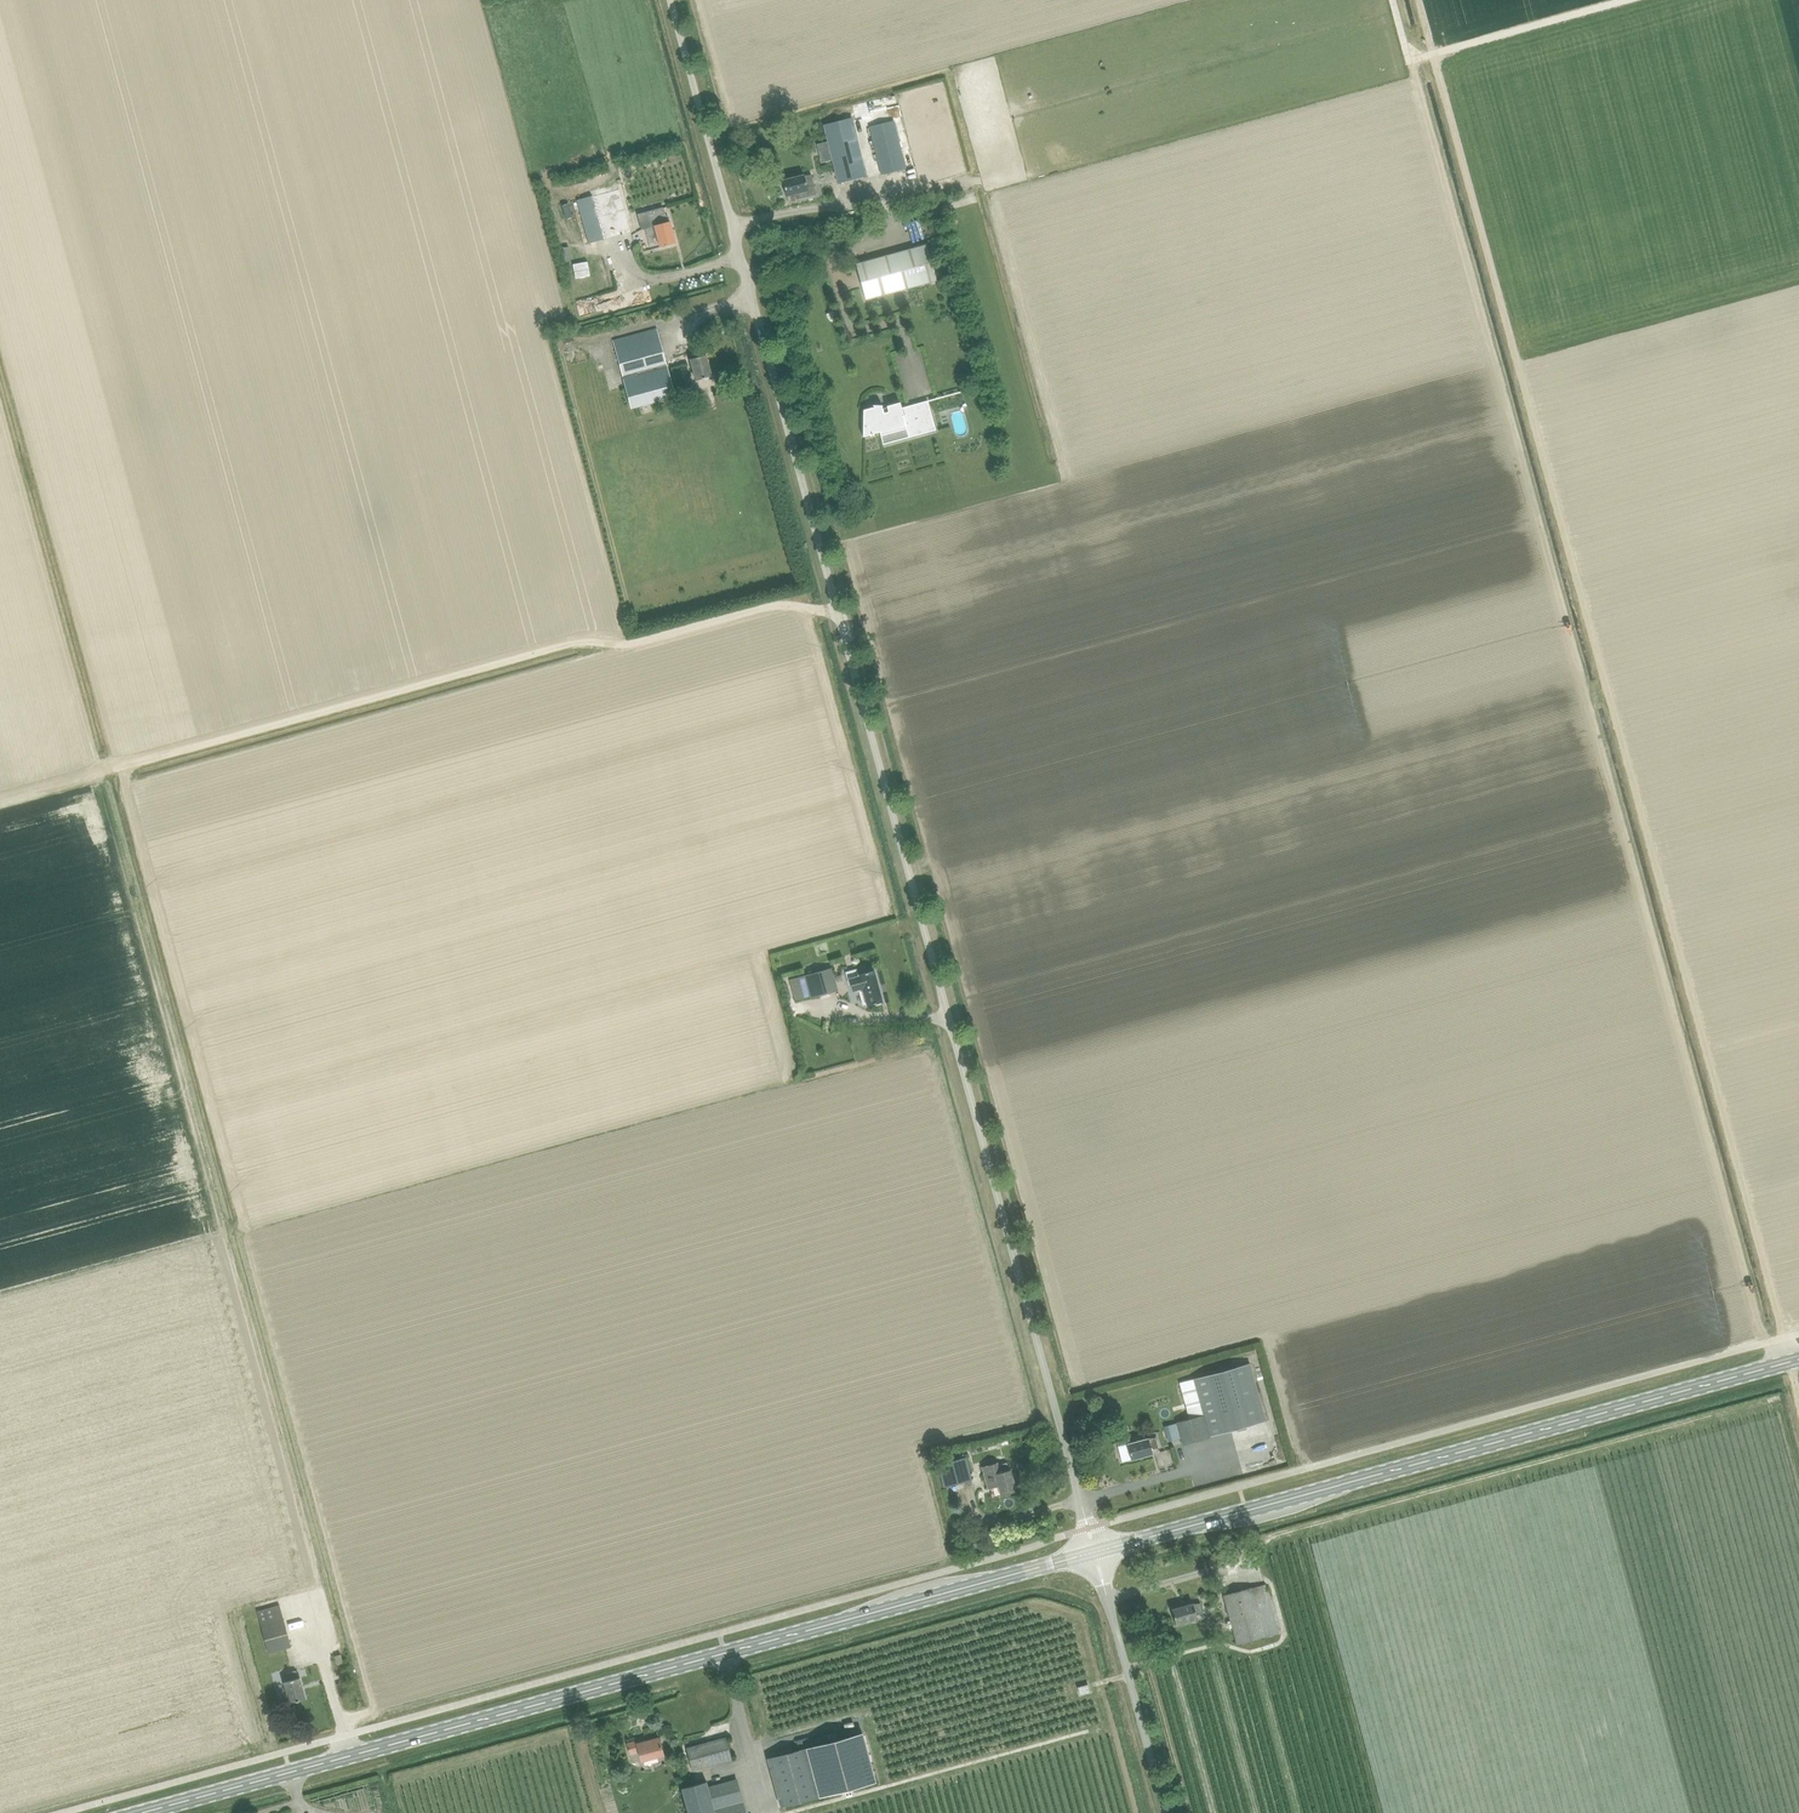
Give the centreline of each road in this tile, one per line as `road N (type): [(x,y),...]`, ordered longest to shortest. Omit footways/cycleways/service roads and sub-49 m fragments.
road 1 (unclassified): [(1095,1552),(670,0)]
road 2 (primary): [(142,1812),(1095,1552)]
road 3 (primary): [(1095,1552),(1798,1359)]
road 4 (unclassified): [(1165,1812),(1095,1552)]

